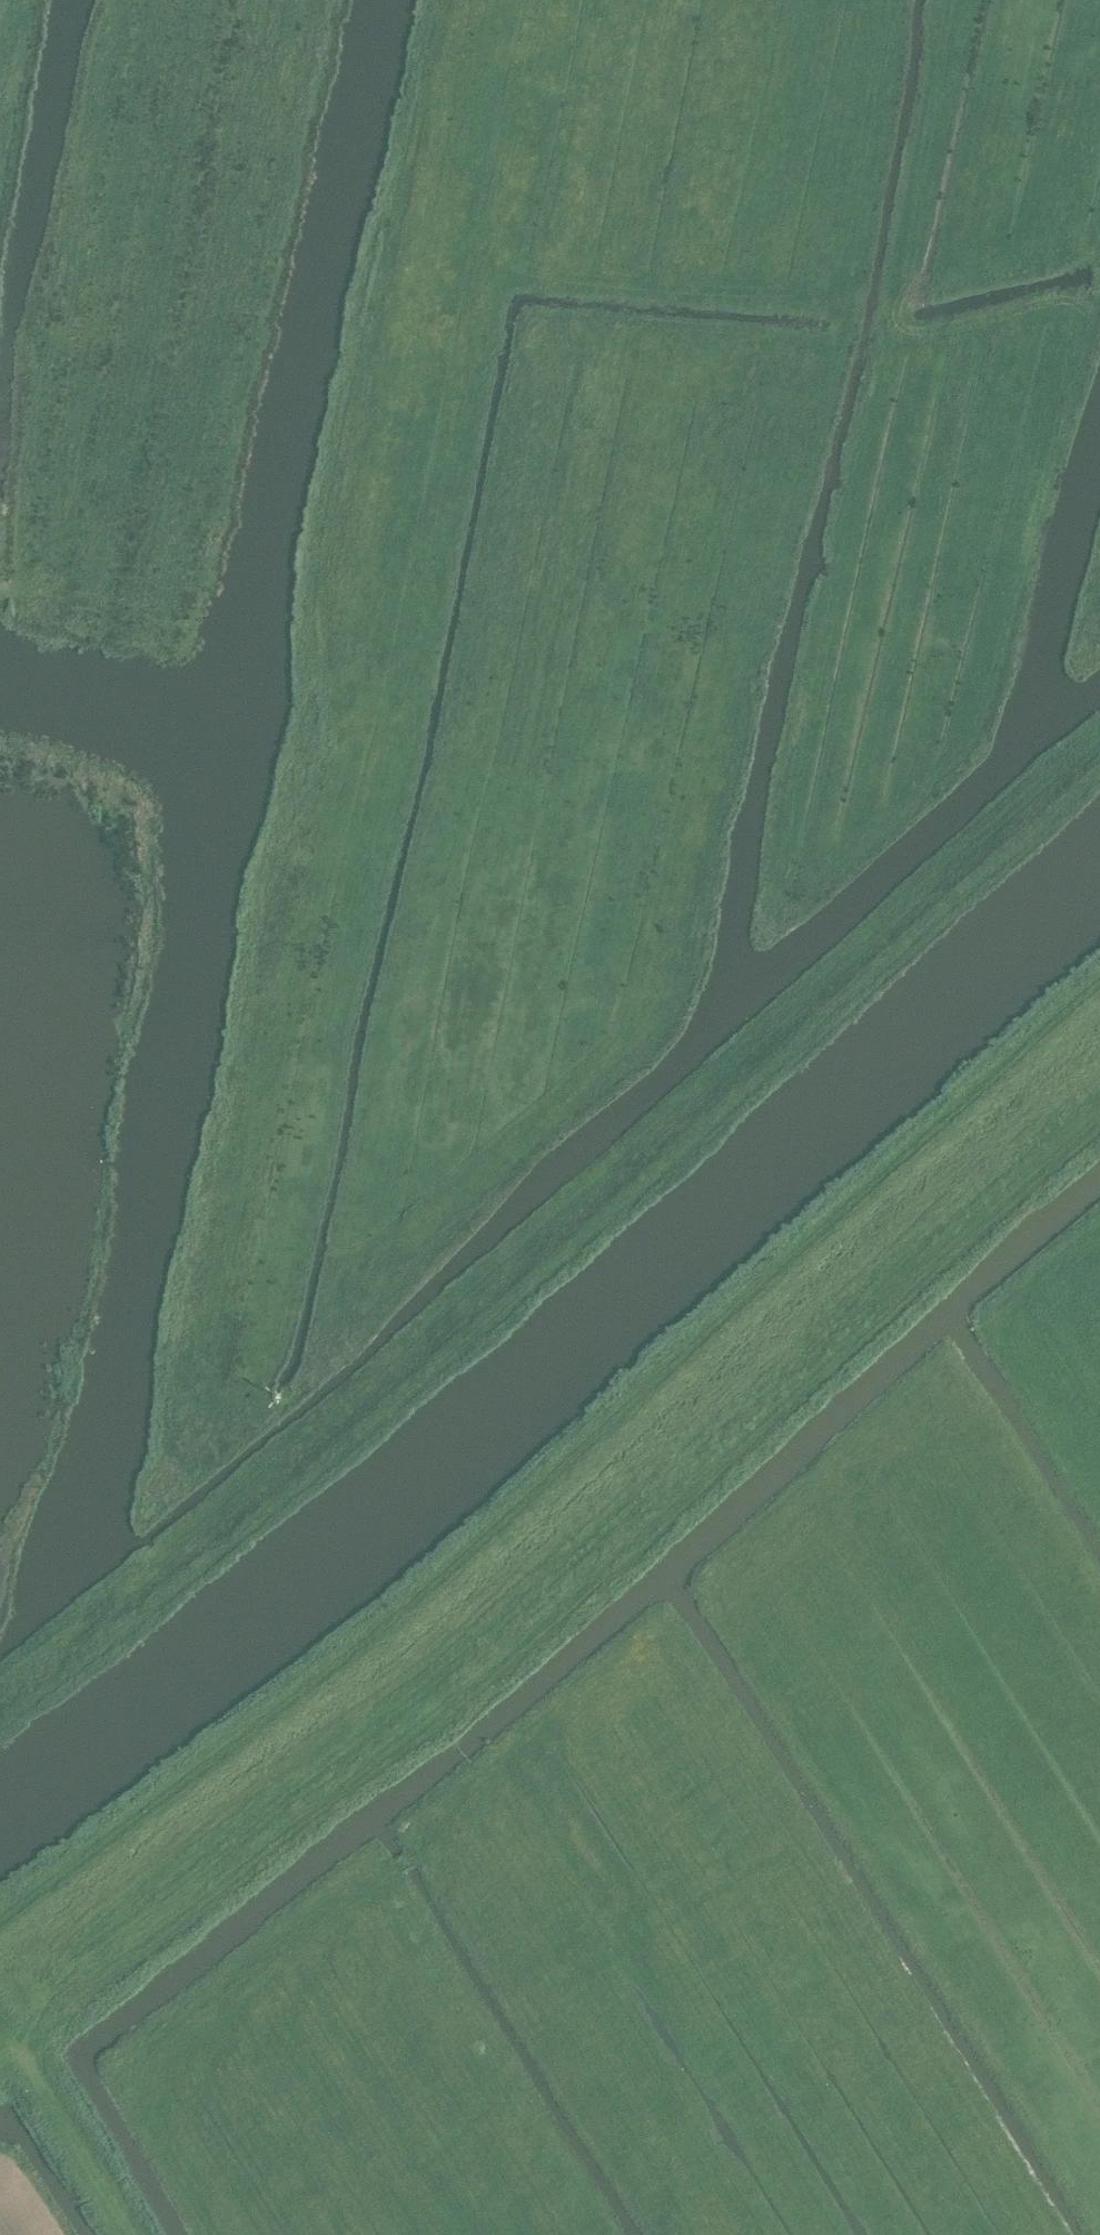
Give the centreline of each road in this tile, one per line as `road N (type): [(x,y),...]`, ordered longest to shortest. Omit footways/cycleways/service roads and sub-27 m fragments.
road 1 (track): [(0,2028),(132,2234)]

